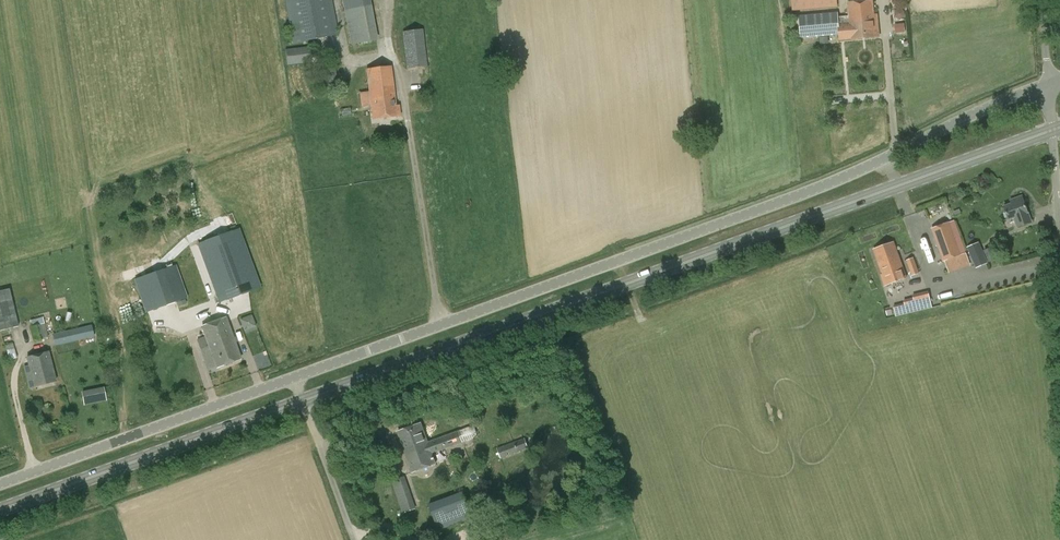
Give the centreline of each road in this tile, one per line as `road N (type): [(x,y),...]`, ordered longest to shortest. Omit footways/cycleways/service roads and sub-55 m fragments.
road 1 (unclassified): [(293,376),(802,193),(1052,83)]
road 2 (secondary): [(303,402),(1052,130)]
road 3 (secondary): [(0,510),(303,402)]
road 4 (unclassified): [(0,483),(293,376)]
road 5 (unclassified): [(354,539),(303,402)]

